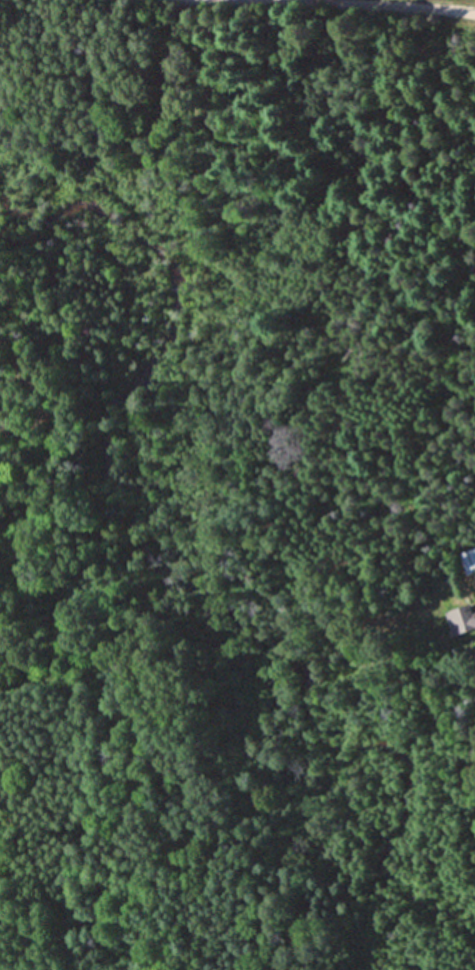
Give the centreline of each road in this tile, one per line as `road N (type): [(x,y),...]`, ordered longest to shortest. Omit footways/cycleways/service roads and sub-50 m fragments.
road 1 (residential): [(474,19),(156,0)]

